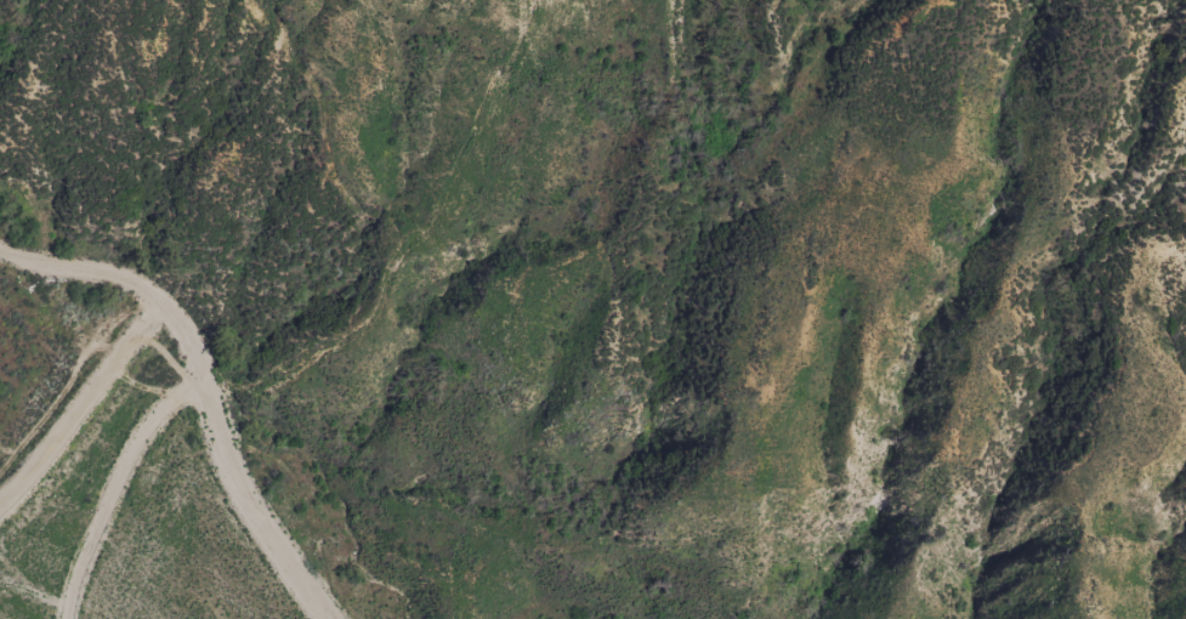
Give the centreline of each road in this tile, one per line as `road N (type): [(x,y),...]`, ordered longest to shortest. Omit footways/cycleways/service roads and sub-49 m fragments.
road 1 (track): [(324,618),(244,512),(225,471),(203,381),(169,308)]
road 2 (track): [(203,381),(137,432),(113,477),(64,618)]
road 3 (track): [(0,516),(127,341),(169,308)]
road 4 (track): [(169,308),(138,290),(0,255)]

